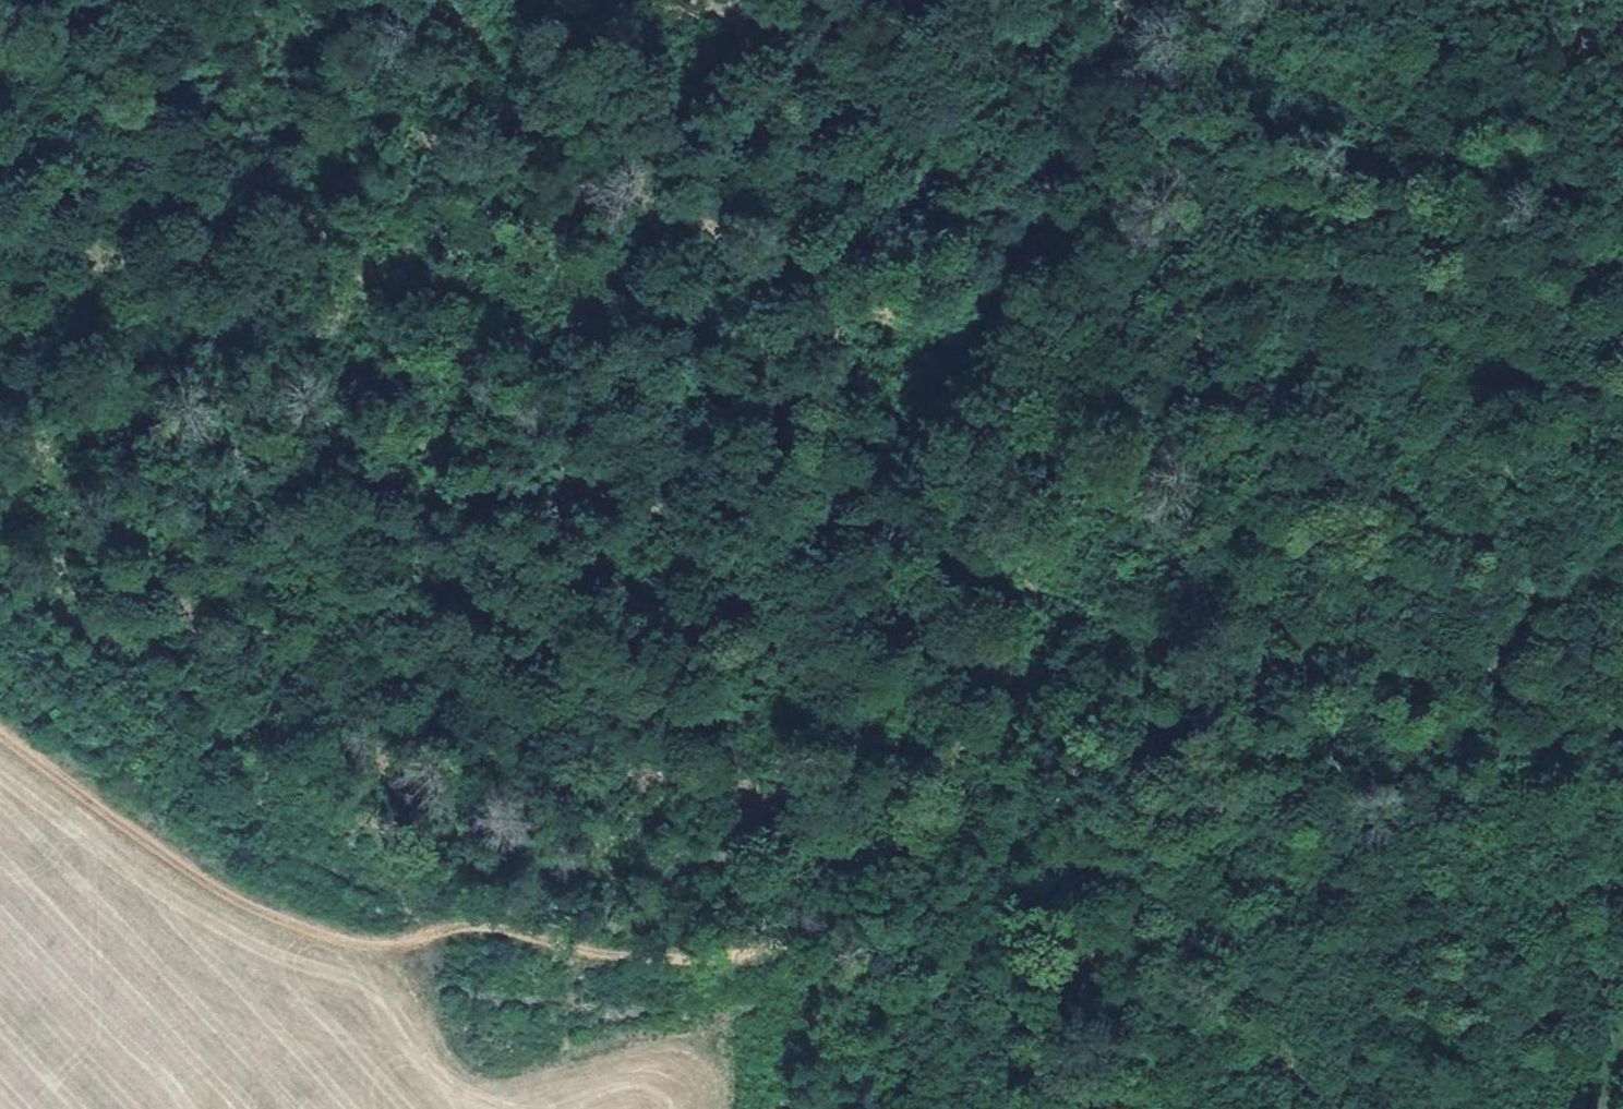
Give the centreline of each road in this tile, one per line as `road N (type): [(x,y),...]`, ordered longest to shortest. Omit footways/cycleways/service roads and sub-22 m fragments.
road 1 (track): [(0,737),(198,877),(257,910),(316,930),(362,940),(420,940),(470,927),(634,961),(714,959),(801,911),(918,805),(961,716),(989,608)]
road 2 (track): [(989,608),(1024,624),(1053,666),(1050,748),(1097,961),(1101,1108)]

